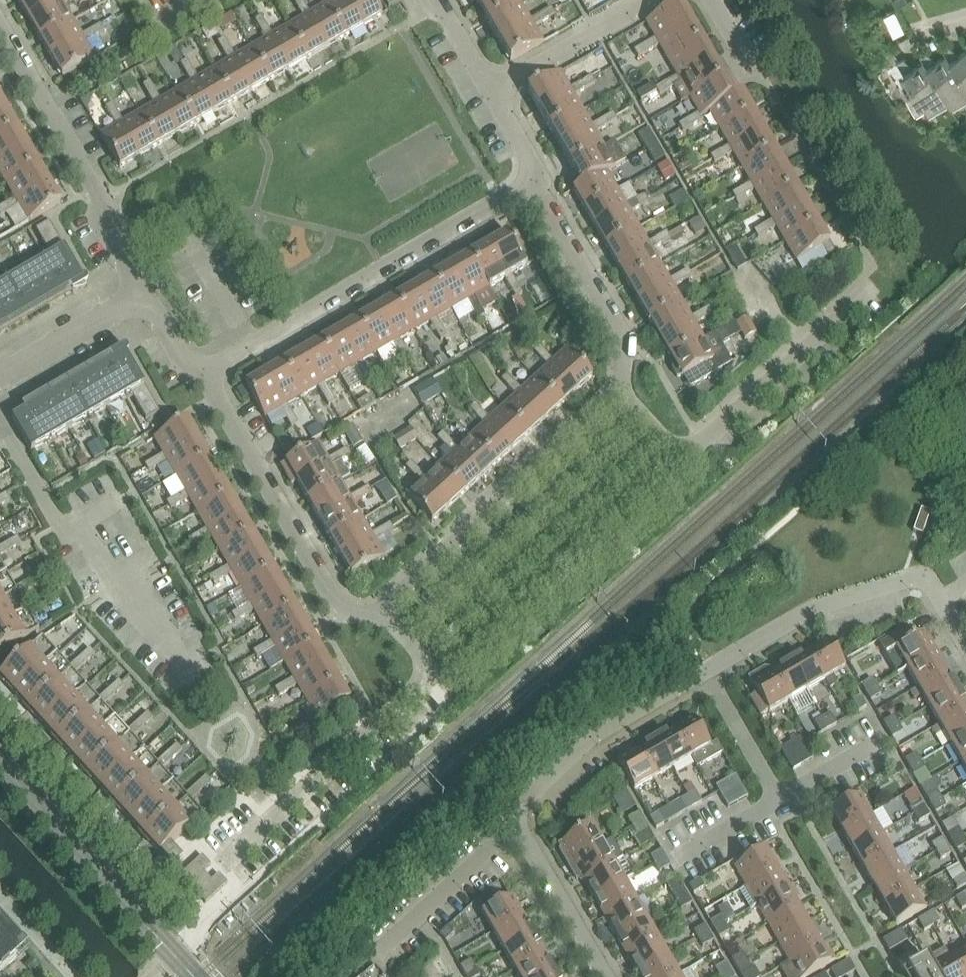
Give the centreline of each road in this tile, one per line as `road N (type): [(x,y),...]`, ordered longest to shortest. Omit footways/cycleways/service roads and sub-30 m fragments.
road 1 (residential): [(605,976),(517,825),(518,806),(598,732),(814,608),(916,576),(941,597)]
road 2 (residential): [(203,371),(535,178)]
road 3 (residential): [(229,857),(433,669),(380,607)]
road 4 (residential): [(620,390),(680,457),(870,287)]
road 5 (residential): [(380,607),(620,390)]
road 6 (residential): [(380,607),(341,610),(203,371)]
road 7 (residential): [(145,297),(97,212),(101,198),(0,25)]
road 8 (tertiary): [(196,976),(0,763)]
road 9 (residential): [(620,390),(624,338),(535,178)]
road 10 (residential): [(492,92),(647,0)]
road 11 (residential): [(0,379),(145,297)]

